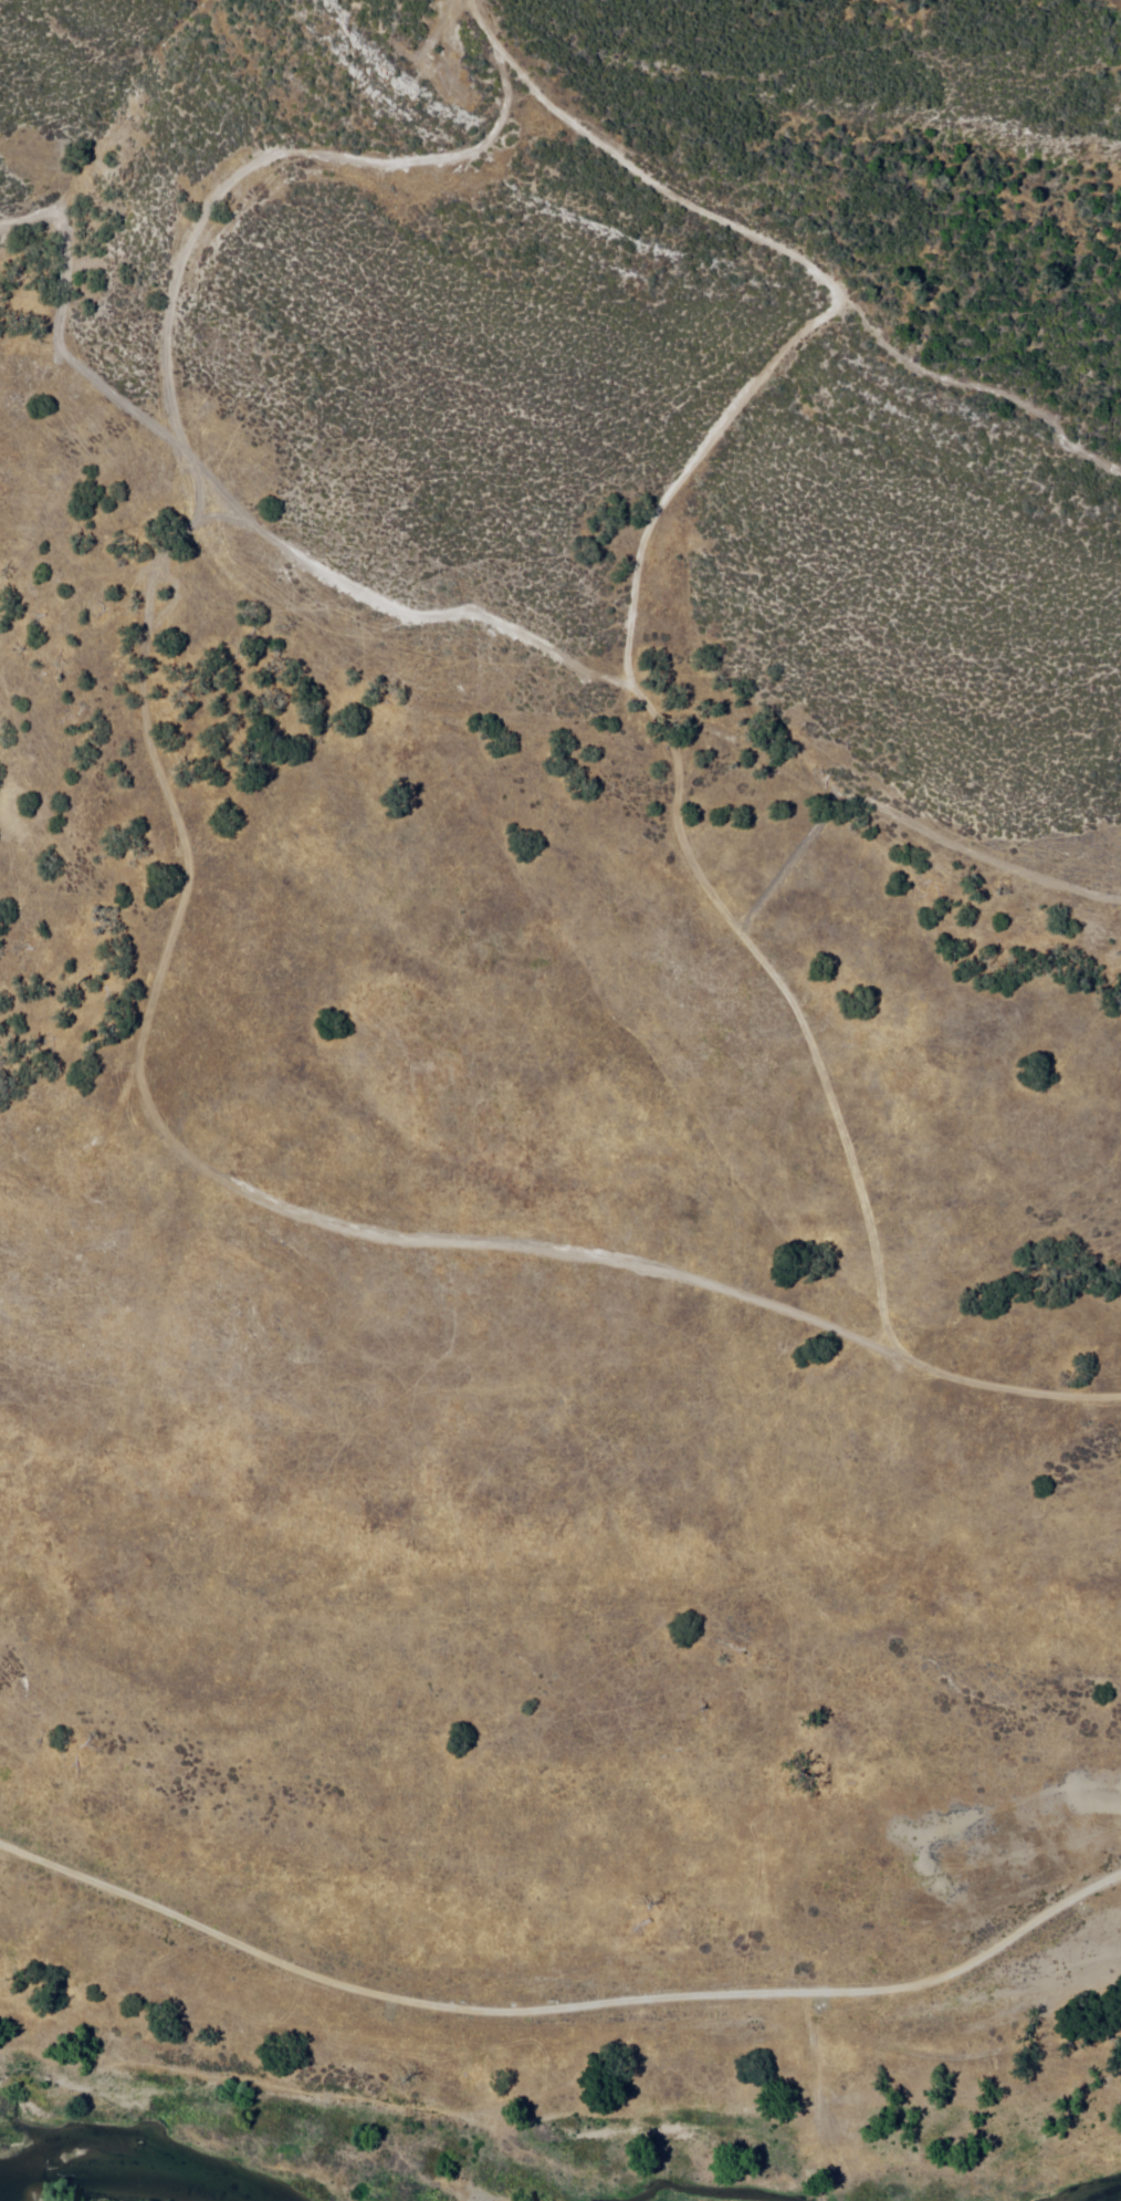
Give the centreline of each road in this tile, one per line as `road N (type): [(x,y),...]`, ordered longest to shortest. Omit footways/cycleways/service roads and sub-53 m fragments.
road 1 (track): [(1120,1395),(1070,1398),(984,1383),(914,1360),(891,1335),(858,1188),(820,1074),(787,995),(717,905),(683,843),(677,759),(635,684),(648,544),(683,474),(829,312),(837,286),(673,190),(587,124),(521,62),(486,0)]
road 2 (residential): [(1120,1877),(988,1962),(913,1993),(656,2014),(459,2014),(344,1990),(0,1843)]

